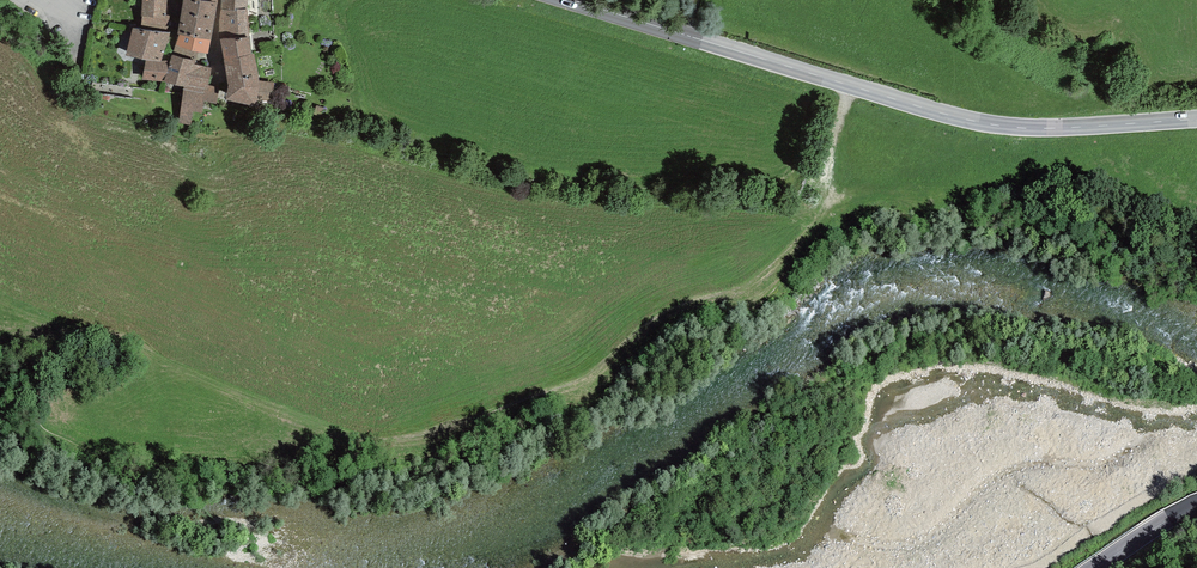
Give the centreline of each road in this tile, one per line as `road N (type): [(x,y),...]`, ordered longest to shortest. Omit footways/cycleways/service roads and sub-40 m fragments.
road 1 (secondary): [(1196,122),(1003,130),(562,0)]
road 2 (track): [(848,87),(809,214)]
road 3 (primary): [(1094,567),(1196,504)]

